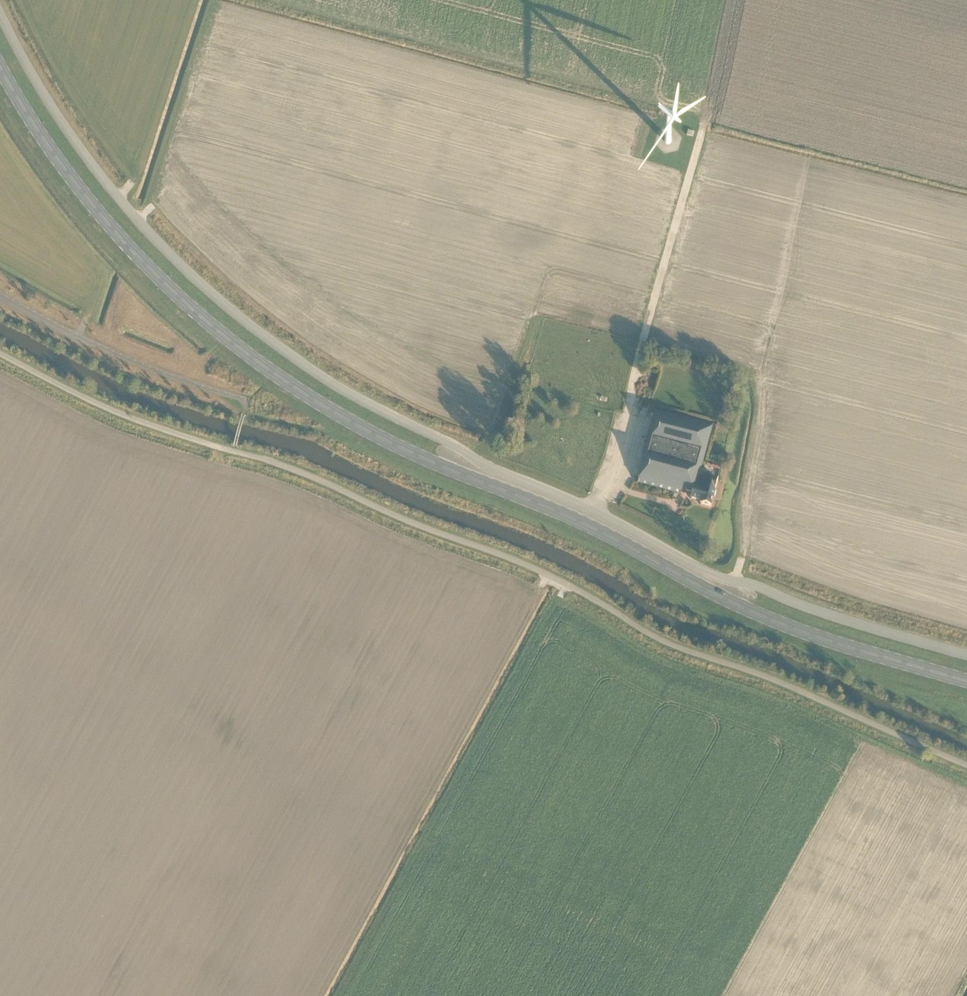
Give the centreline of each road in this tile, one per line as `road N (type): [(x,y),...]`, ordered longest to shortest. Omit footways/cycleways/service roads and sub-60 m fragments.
road 1 (unclassified): [(0,15),(54,111),(115,194),(216,298),(318,374),(708,573),(966,656)]
road 2 (primary): [(966,680),(748,610),(585,524),(389,443),(300,391),(219,333),(126,243),(33,123),(0,65)]
road 3 (unclassified): [(0,352),(101,406),(287,467),(535,569),(666,642),(966,764)]
road 4 (track): [(420,845),(781,995)]
road 5 (track): [(703,126),(624,421)]
road 6 (unclassified): [(248,401),(130,361),(0,296)]

